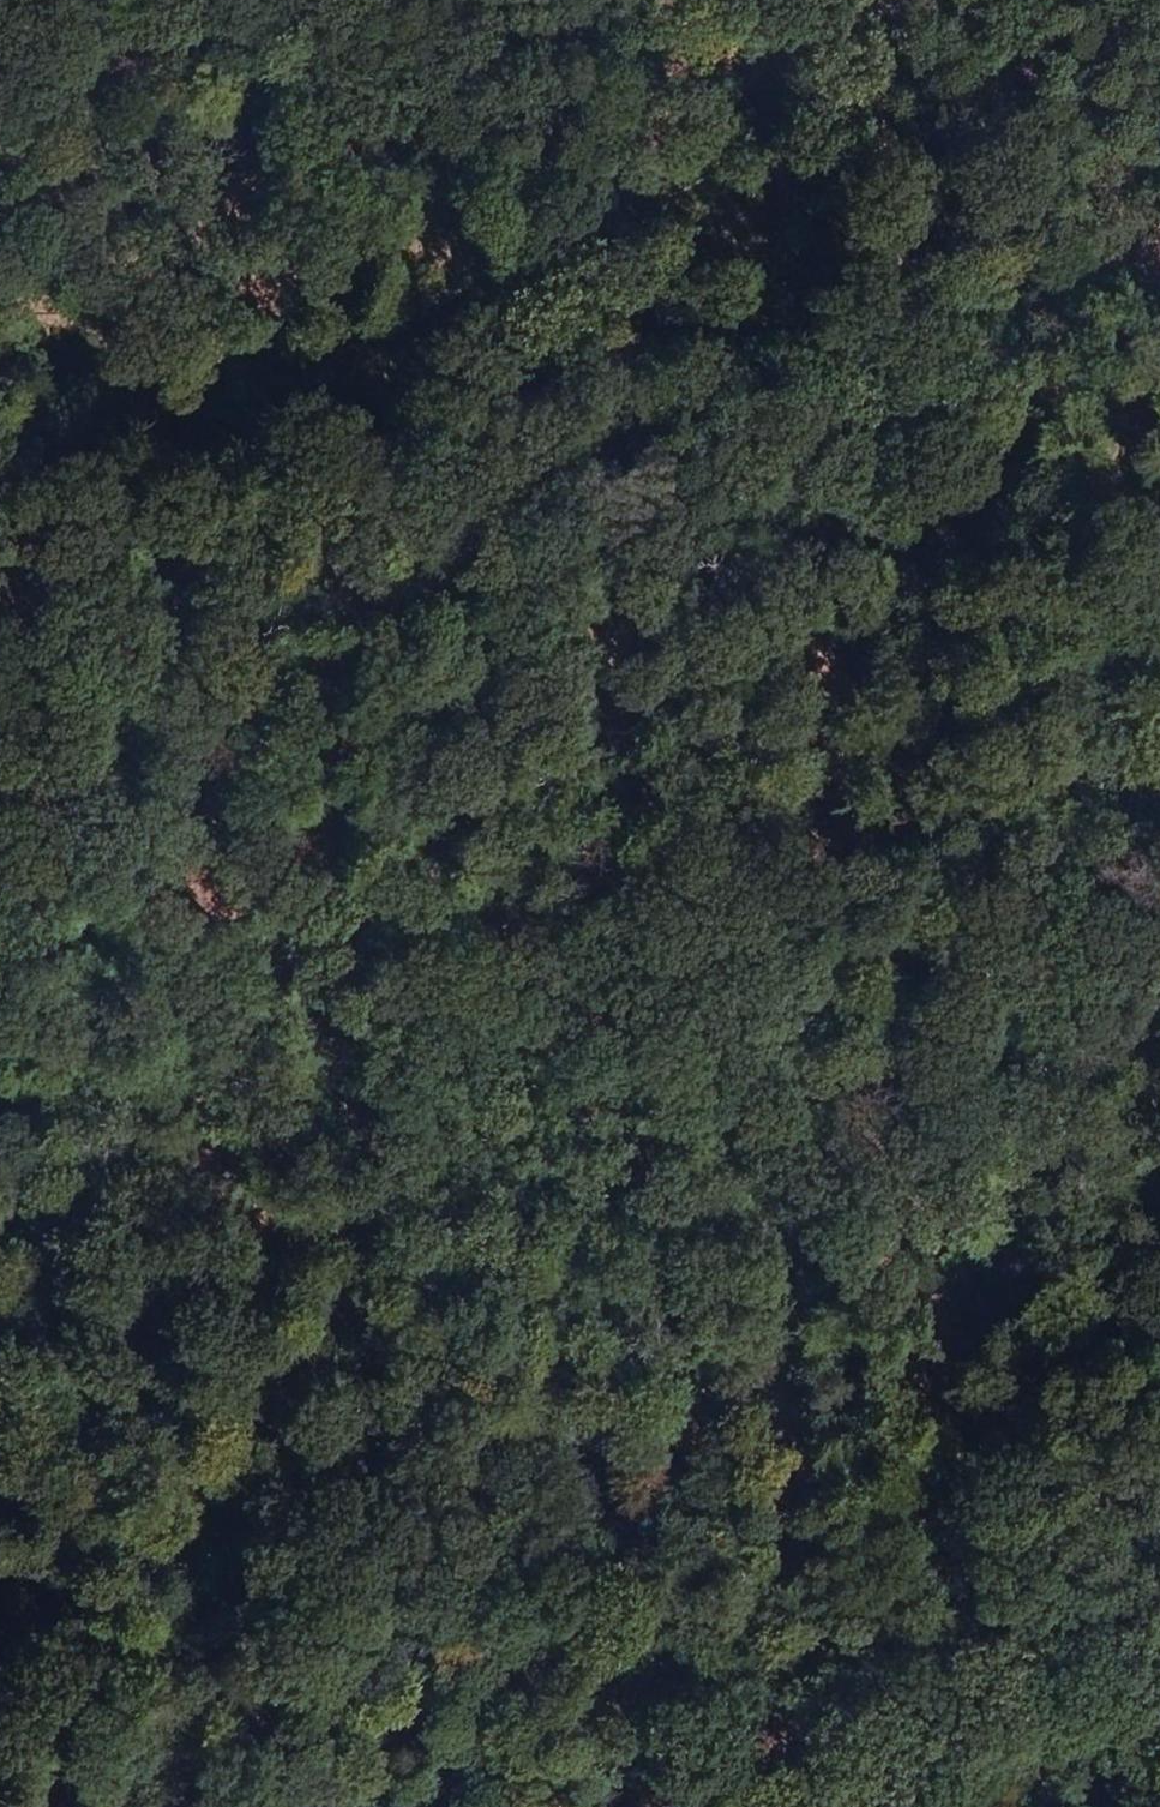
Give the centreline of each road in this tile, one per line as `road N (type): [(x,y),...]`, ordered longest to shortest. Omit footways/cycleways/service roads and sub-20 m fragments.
road 1 (track): [(898,1806),(1023,1760)]

